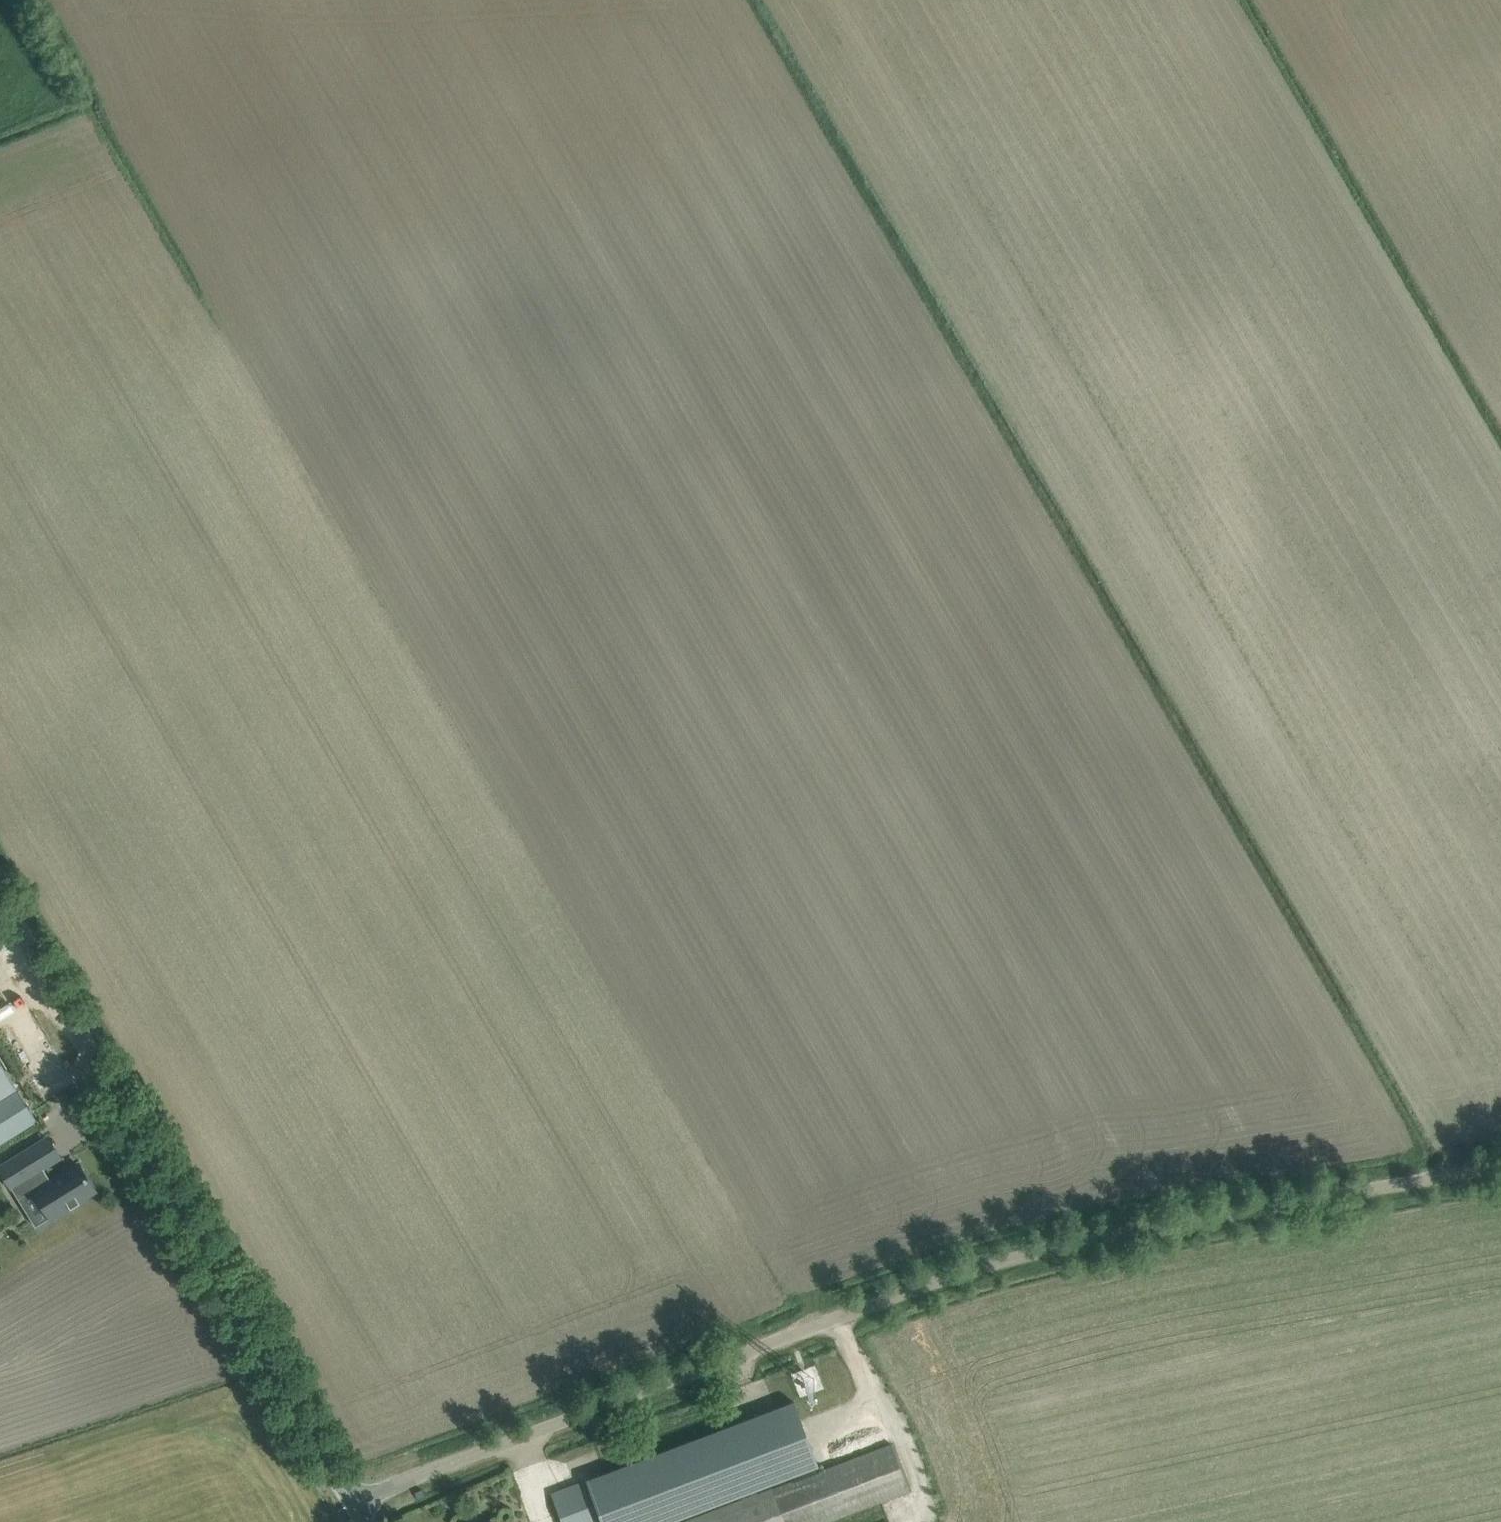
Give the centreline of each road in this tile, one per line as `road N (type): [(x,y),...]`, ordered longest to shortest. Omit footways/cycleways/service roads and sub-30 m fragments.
road 1 (unclassified): [(353,1501),(1010,1259),(1500,1165)]
road 2 (unclassified): [(353,1501),(0,897)]

